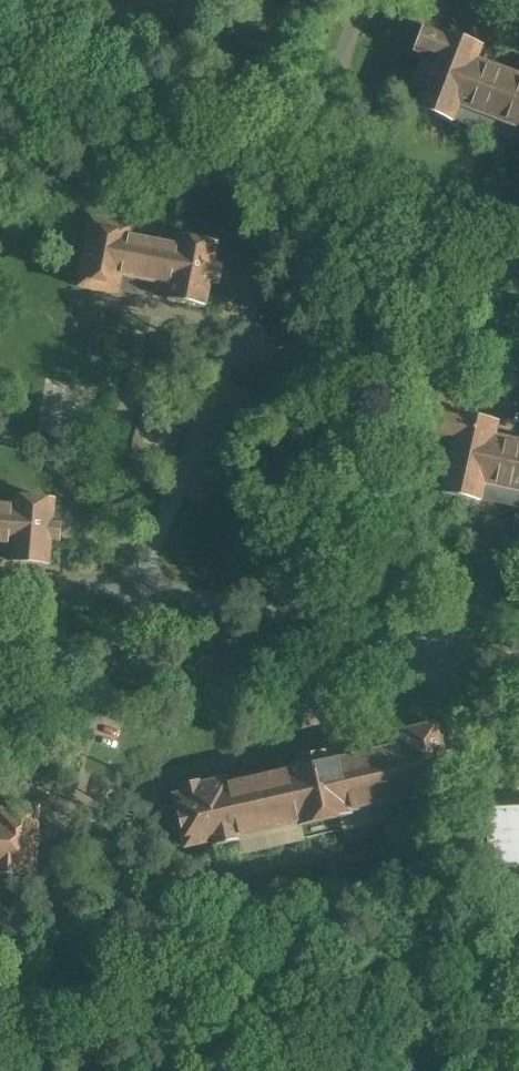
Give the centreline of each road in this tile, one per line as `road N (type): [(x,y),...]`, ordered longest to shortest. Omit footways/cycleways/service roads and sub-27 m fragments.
road 1 (residential): [(143,590),(518,659)]
road 2 (residential): [(242,333),(376,0)]
road 3 (residential): [(73,881),(89,749),(143,590)]
road 4 (residential): [(242,333),(518,402)]
road 5 (residential): [(143,590),(242,333)]
road 6 (residential): [(0,579),(143,590)]

